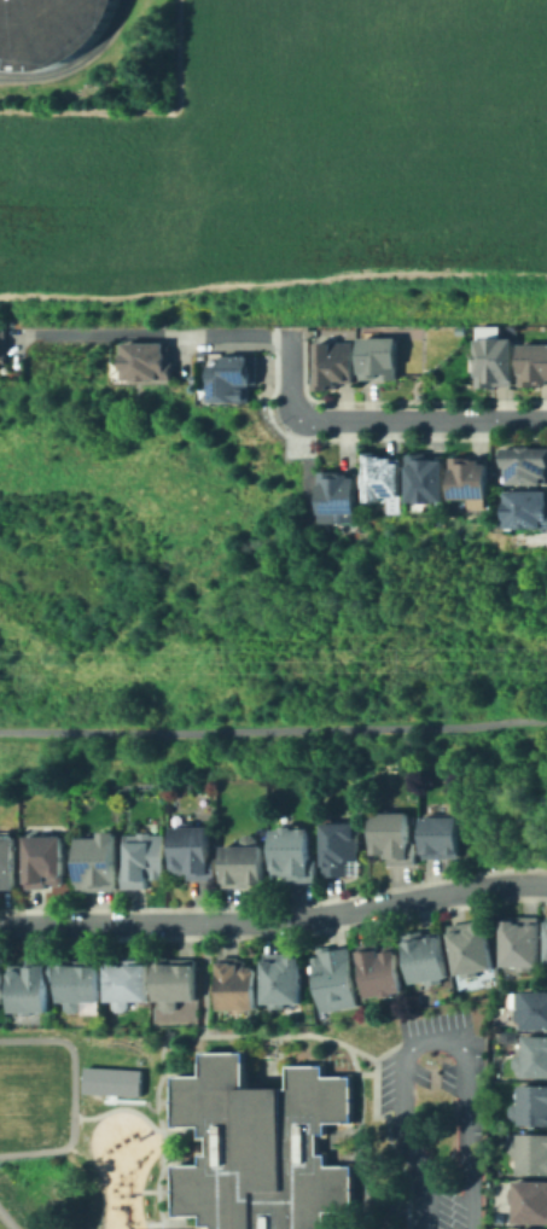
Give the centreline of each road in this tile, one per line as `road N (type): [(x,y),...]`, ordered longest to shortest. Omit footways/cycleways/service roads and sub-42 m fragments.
road 1 (residential): [(0,921),(280,921),(546,882)]
road 2 (residential): [(546,422),(307,421),(297,414)]

